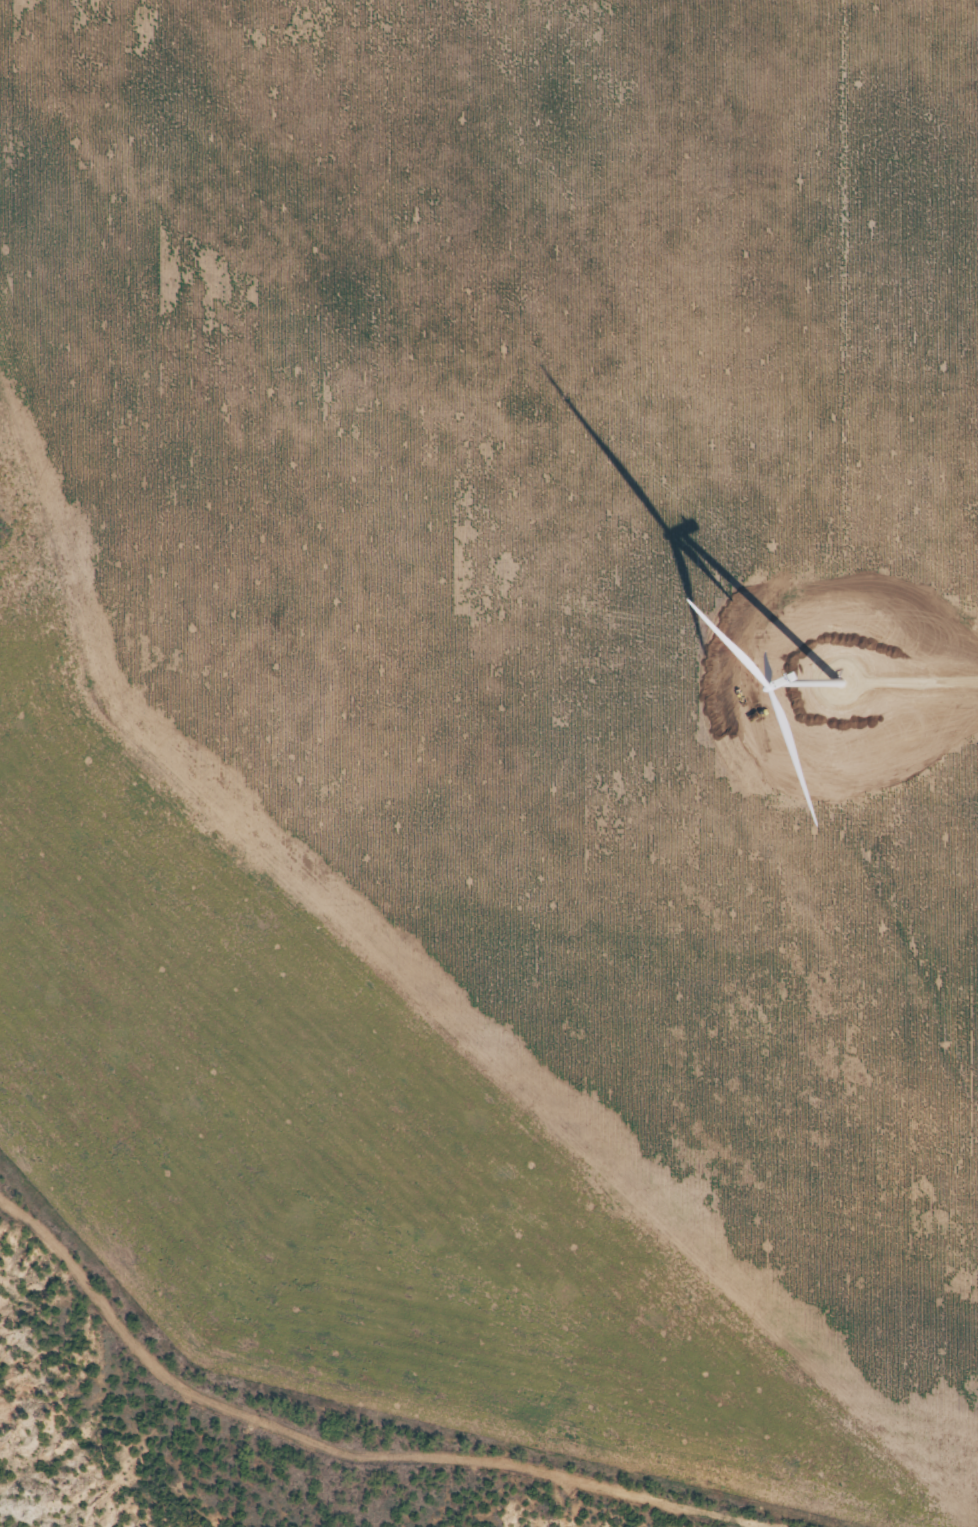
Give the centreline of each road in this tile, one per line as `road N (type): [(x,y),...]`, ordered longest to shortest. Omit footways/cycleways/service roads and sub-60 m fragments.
road 1 (residential): [(977,978),(925,993),(277,896),(231,865),(0,579)]

